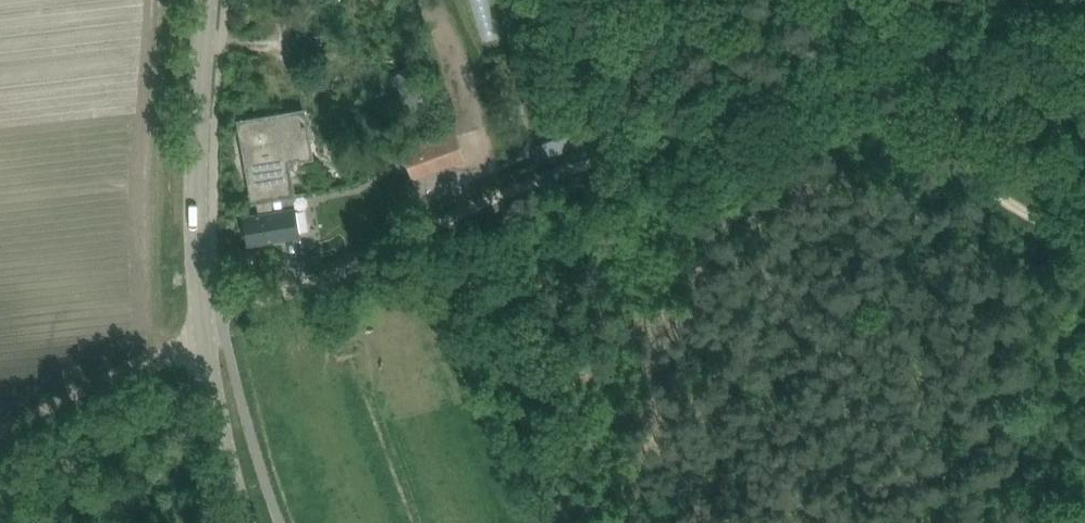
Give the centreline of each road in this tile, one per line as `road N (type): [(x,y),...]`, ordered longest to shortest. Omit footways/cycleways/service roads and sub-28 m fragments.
road 1 (track): [(926,52),(537,179),(323,281),(220,302)]
road 2 (tertiary): [(243,522),(206,345),(197,242),(208,0)]
road 3 (track): [(1084,238),(1002,196),(964,155),(926,52)]
road 4 (track): [(0,436),(157,353),(226,342)]

